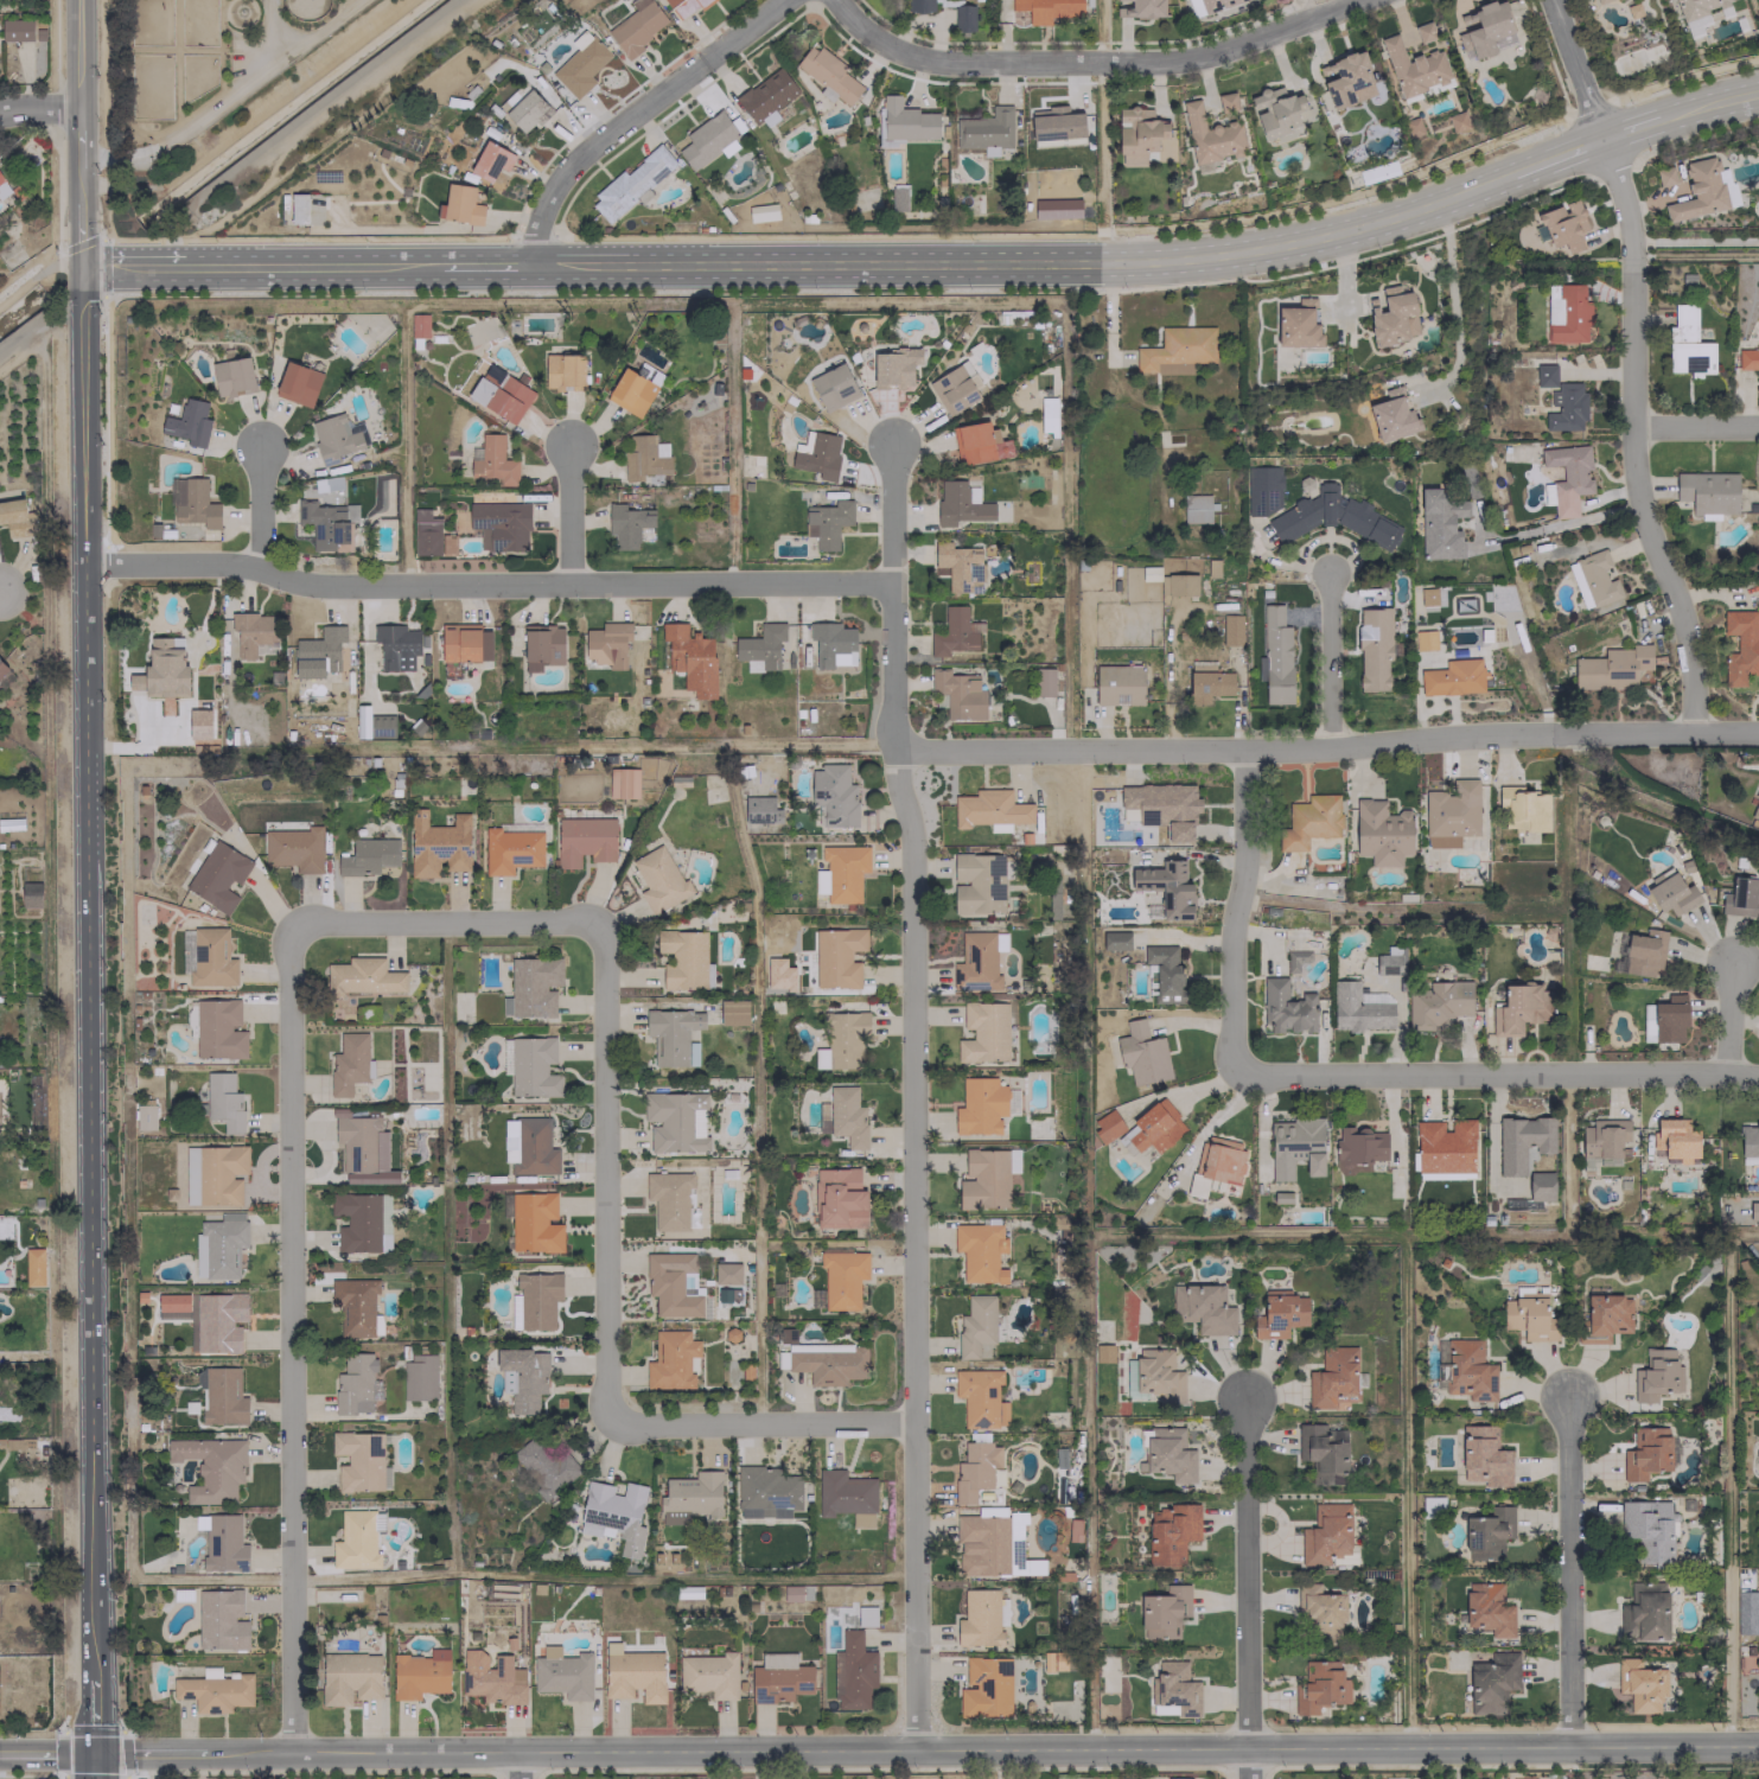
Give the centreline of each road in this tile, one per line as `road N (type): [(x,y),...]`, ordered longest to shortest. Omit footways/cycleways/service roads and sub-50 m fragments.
road 1 (secondary): [(95,1753),(1758,1744)]
road 2 (secondary): [(83,266),(95,1682)]
road 3 (residential): [(890,444),(891,726),(912,842),(913,1751)]
road 4 (secondary): [(543,264),(1213,256),(1375,225),(1502,177)]
road 5 (residential): [(894,752),(1758,732)]
road 6 (residential): [(297,925),(288,935),(292,1754)]
road 7 (residential): [(83,563),(228,562),(317,582),(891,582)]
road 8 (residential): [(1551,0),(1629,221),(1637,489),(1685,626),(1693,732)]
road 9 (residential): [(836,0),(891,50),(938,62),(1177,62),(1361,0)]
road 10 (residential): [(1237,1070),(1758,1075)]
road 11 (residential): [(595,927),(603,940),(608,1421)]
road 12 (residential): [(1244,1397),(1249,1778)]
road 13 (residential): [(788,0),(578,164),(542,221),(543,264)]
road 14 (residential): [(1569,1748),(1566,1398)]
road 15 (residential): [(1242,750),(1243,872),(1230,931),(1230,1057),(1237,1070)]
road 16 (residential): [(608,1421),(914,1422)]
road 17 (residential): [(297,925),(585,920),(595,927)]
road 18 (tertiary): [(85,0),(83,266)]
road 19 (secondary): [(191,266),(431,264)]
road 20 (residential): [(1328,570),(1328,746)]
road 21 (residential): [(567,442),(569,582)]
road 22 (residential): [(1632,426),(1758,425)]
road 23 (residential): [(260,442),(257,567)]

